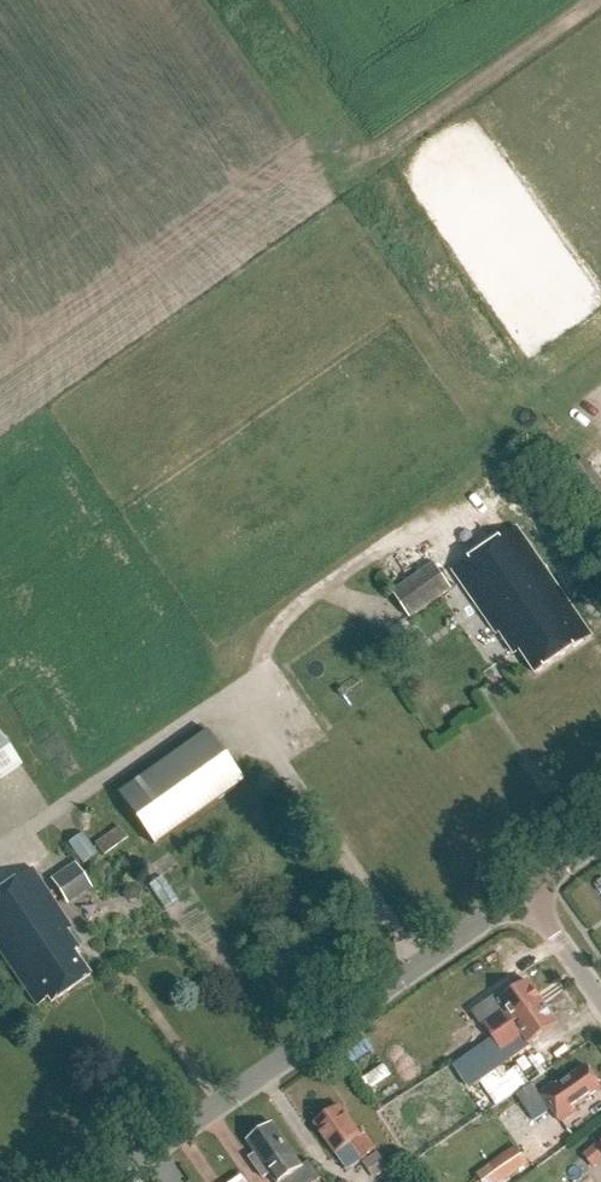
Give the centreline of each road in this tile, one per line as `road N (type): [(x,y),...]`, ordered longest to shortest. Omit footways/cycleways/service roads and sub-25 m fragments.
road 1 (unclassified): [(109,1181),(524,889)]
road 2 (residential): [(600,1000),(524,889)]

